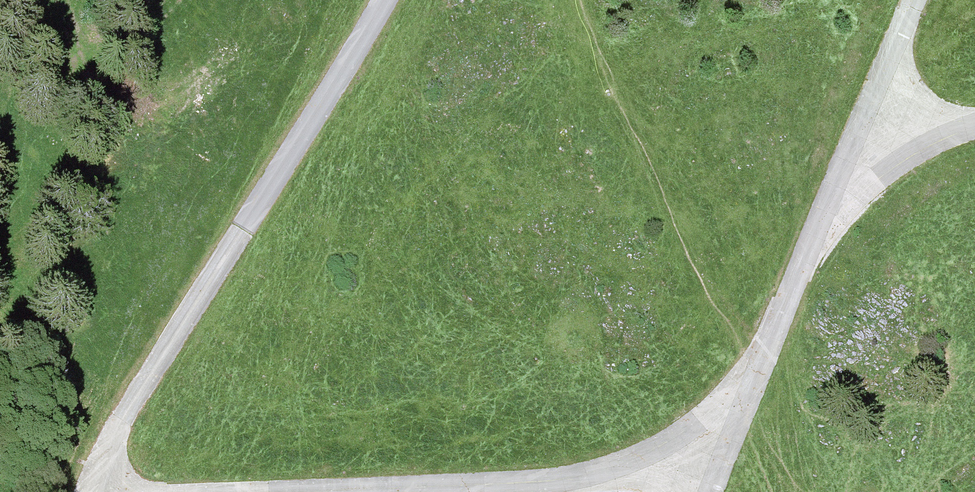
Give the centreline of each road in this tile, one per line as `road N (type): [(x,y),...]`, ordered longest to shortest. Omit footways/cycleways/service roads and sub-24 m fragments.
road 1 (track): [(100,491),(142,385),(382,0)]
road 2 (track): [(917,0),(712,491)]
road 3 (track): [(751,393),(655,451),(592,469),(440,488),(267,491)]
road 4 (track): [(974,125),(903,156),(820,225)]

